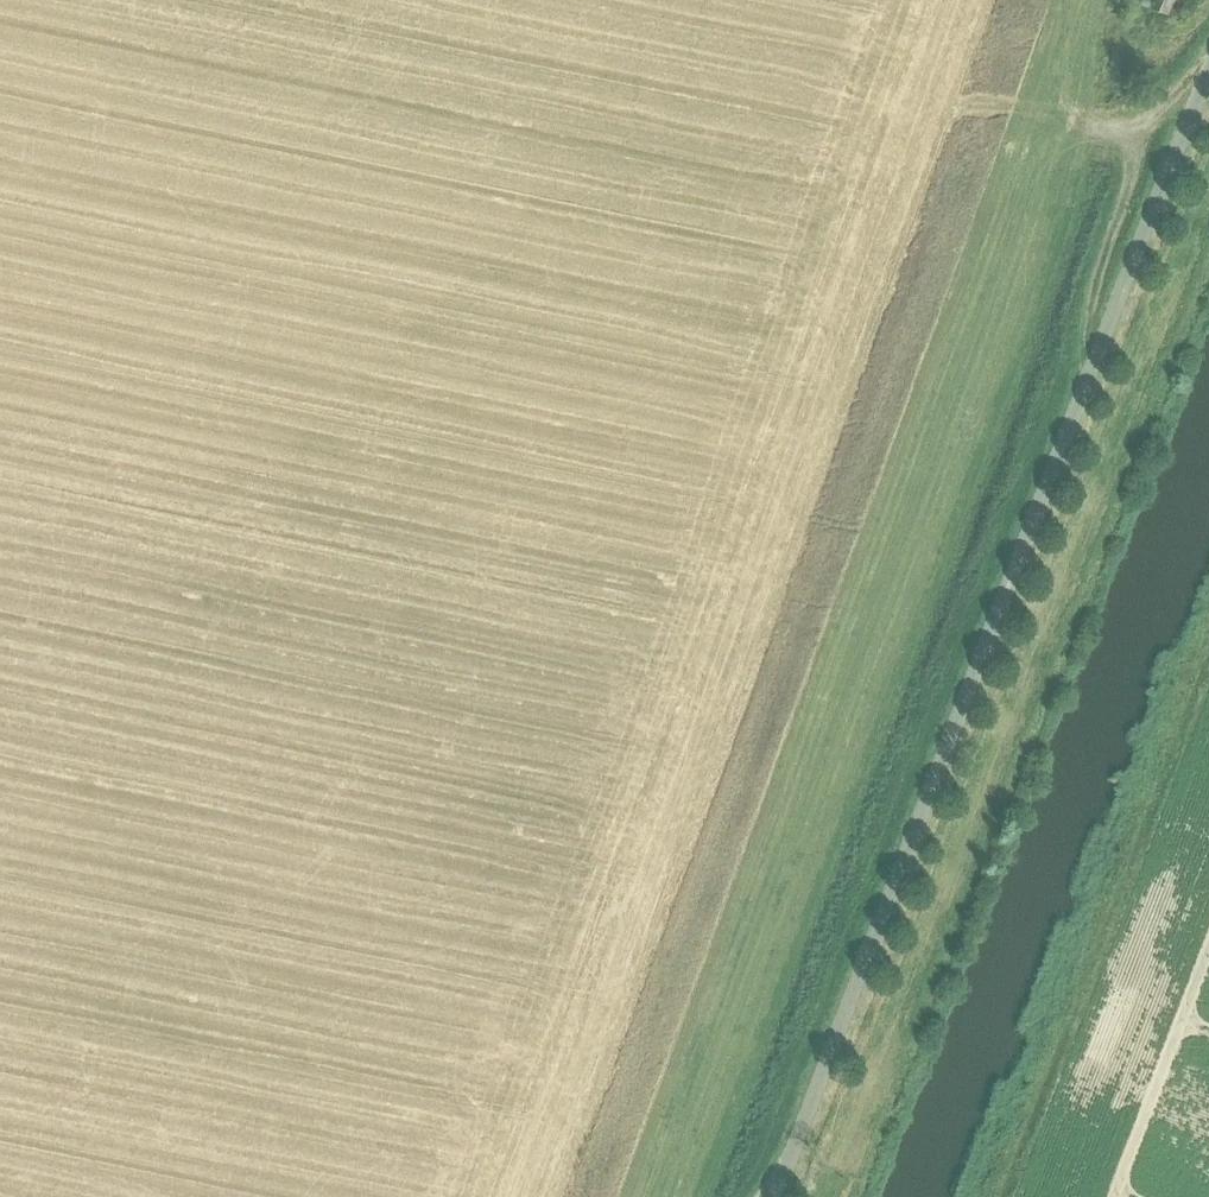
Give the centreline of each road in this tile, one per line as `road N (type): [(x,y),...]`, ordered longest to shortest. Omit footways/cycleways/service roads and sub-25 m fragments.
road 1 (unclassified): [(772,1196),(1208,73)]

